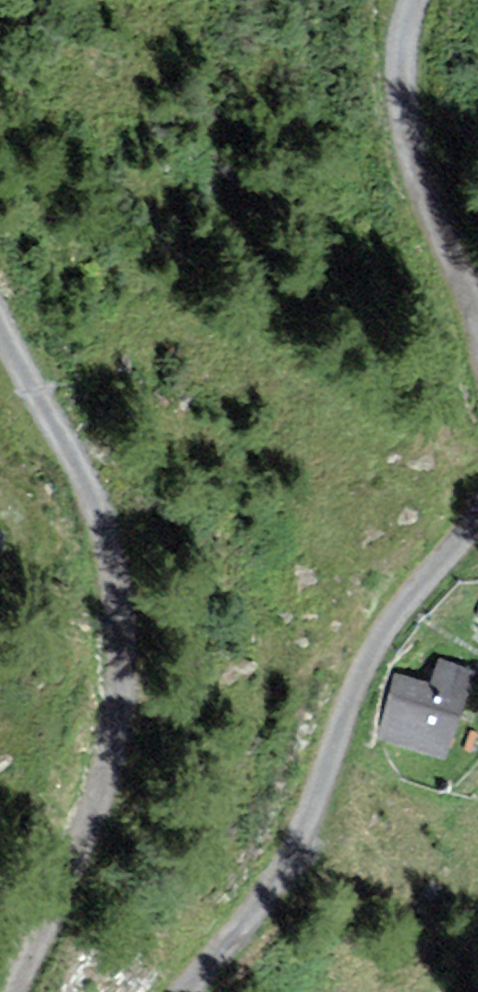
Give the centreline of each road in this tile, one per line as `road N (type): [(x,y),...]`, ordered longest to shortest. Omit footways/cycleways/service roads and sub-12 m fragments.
road 1 (track): [(30,991),(155,686),(129,483),(0,297)]
road 2 (track): [(477,516),(381,661),(281,903),(200,991)]
road 3 (track): [(431,0),(399,79),(477,320)]

